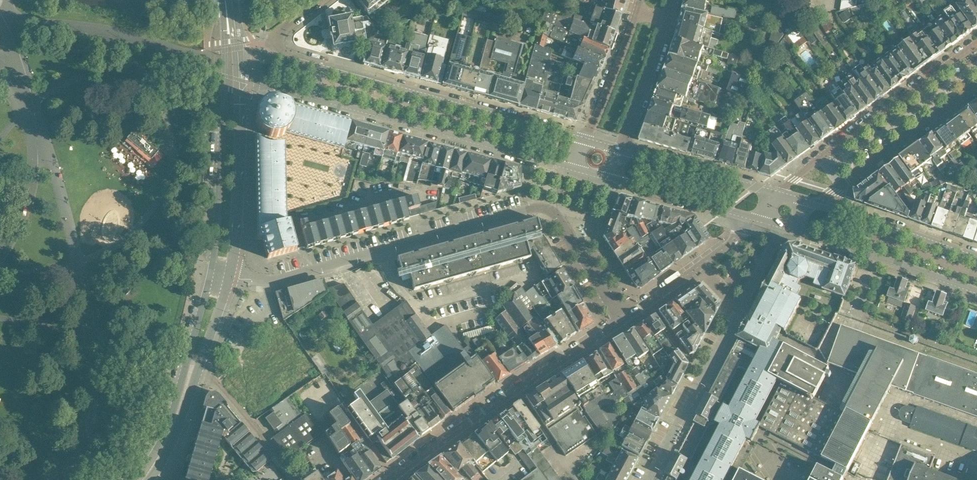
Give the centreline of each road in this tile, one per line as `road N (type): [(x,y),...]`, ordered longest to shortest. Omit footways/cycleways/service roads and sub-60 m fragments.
road 1 (tertiary): [(239,80),(578,169)]
road 2 (residential): [(587,141),(288,59),(275,43)]
road 3 (residential): [(228,279),(275,280),(547,209)]
road 4 (tertiary): [(222,0),(225,88),(210,275)]
road 5 (residential): [(621,322),(394,477)]
road 6 (unclassified): [(976,45),(777,194)]
road 7 (tertiary): [(210,275),(167,428),(135,479)]
road 8 (unclassified): [(816,206),(976,87)]
road 9 (tertiary): [(228,279),(239,80)]
road 10 (tertiary): [(789,228),(976,291)]
road 11 (unclassified): [(647,479),(737,314)]
road 12 (residential): [(754,218),(621,322)]
road 13 (tertiary): [(976,259),(816,206)]
road 14 (tertiary): [(777,194),(619,150)]
road 15 (residential): [(201,363),(295,479)]
road 16 (tertiary): [(614,179),(754,218)]
road 17 (tertiary): [(638,12),(587,141)]
road 18 (tertiary): [(619,150),(666,20)]
road 19 (residential): [(621,322),(547,209)]
road 20 (tertiary): [(150,479),(201,363)]

